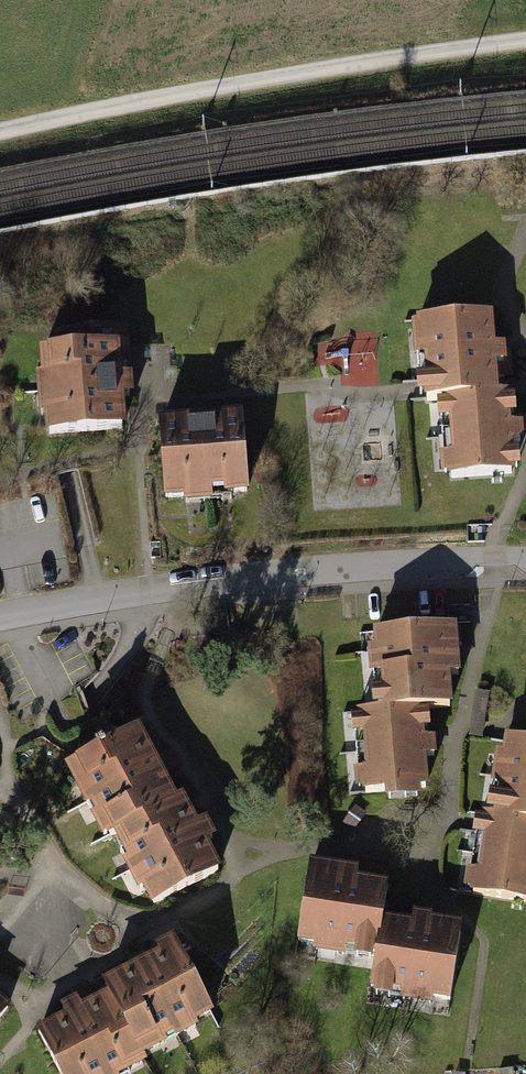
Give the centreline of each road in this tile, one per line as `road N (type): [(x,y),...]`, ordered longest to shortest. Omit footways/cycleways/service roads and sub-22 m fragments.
road 1 (track): [(525,38),(318,61),(0,121)]
road 2 (residential): [(0,621),(178,589),(525,558)]

